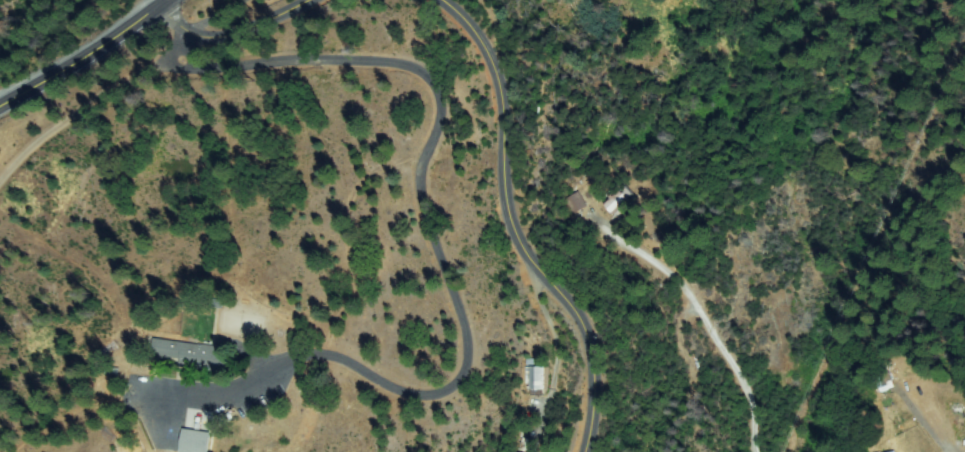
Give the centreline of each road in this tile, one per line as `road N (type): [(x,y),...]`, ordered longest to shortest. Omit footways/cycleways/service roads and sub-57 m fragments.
road 1 (tertiary): [(580,451),(582,349),(507,234),(484,64),(466,33),(426,0)]
road 2 (residential): [(367,371),(428,394),(453,374),(457,339),(420,189),(436,140),(492,90)]
road 3 (tertiary): [(314,0),(208,40),(158,4)]
road 4 (primary): [(0,106),(125,31)]

